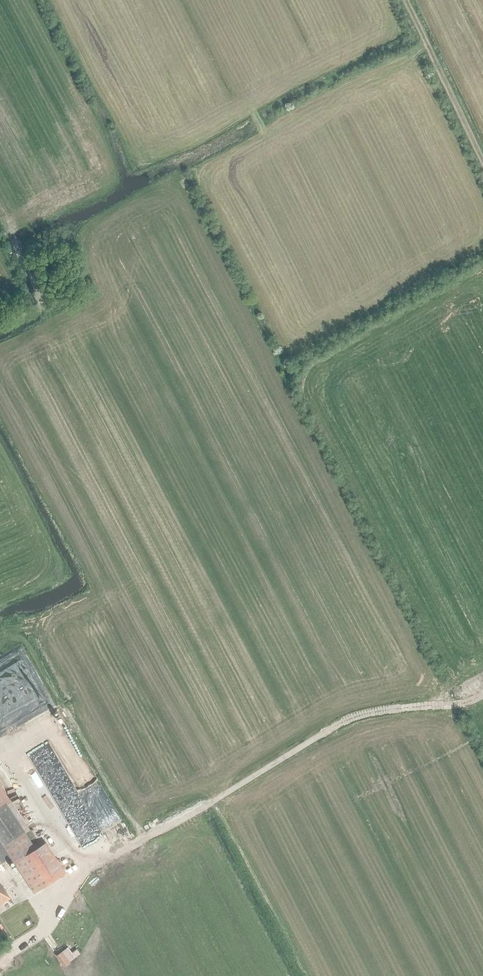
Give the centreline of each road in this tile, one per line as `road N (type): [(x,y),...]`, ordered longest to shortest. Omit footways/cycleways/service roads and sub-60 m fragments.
road 1 (track): [(405,0),(482,158)]
road 2 (track): [(10,229),(42,304),(0,326)]

